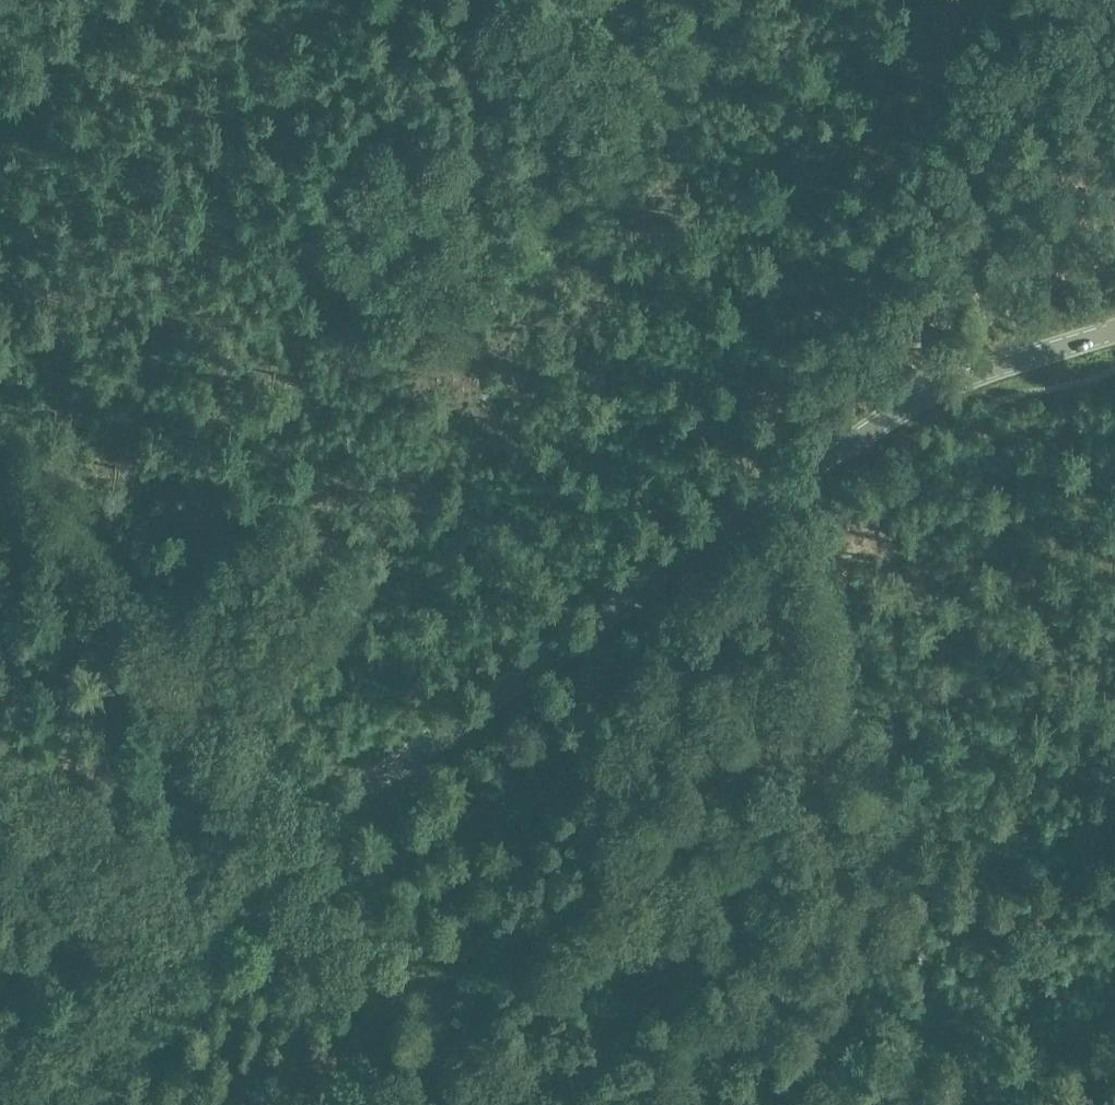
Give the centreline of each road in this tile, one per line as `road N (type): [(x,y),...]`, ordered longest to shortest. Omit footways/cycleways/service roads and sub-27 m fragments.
road 1 (tertiary): [(241,887),(911,406),(978,375),(1114,332)]
road 2 (tertiary): [(564,1104),(480,1032),(241,887)]
road 3 (tertiary): [(0,1100),(241,887)]
road 4 (track): [(0,792),(229,896)]

